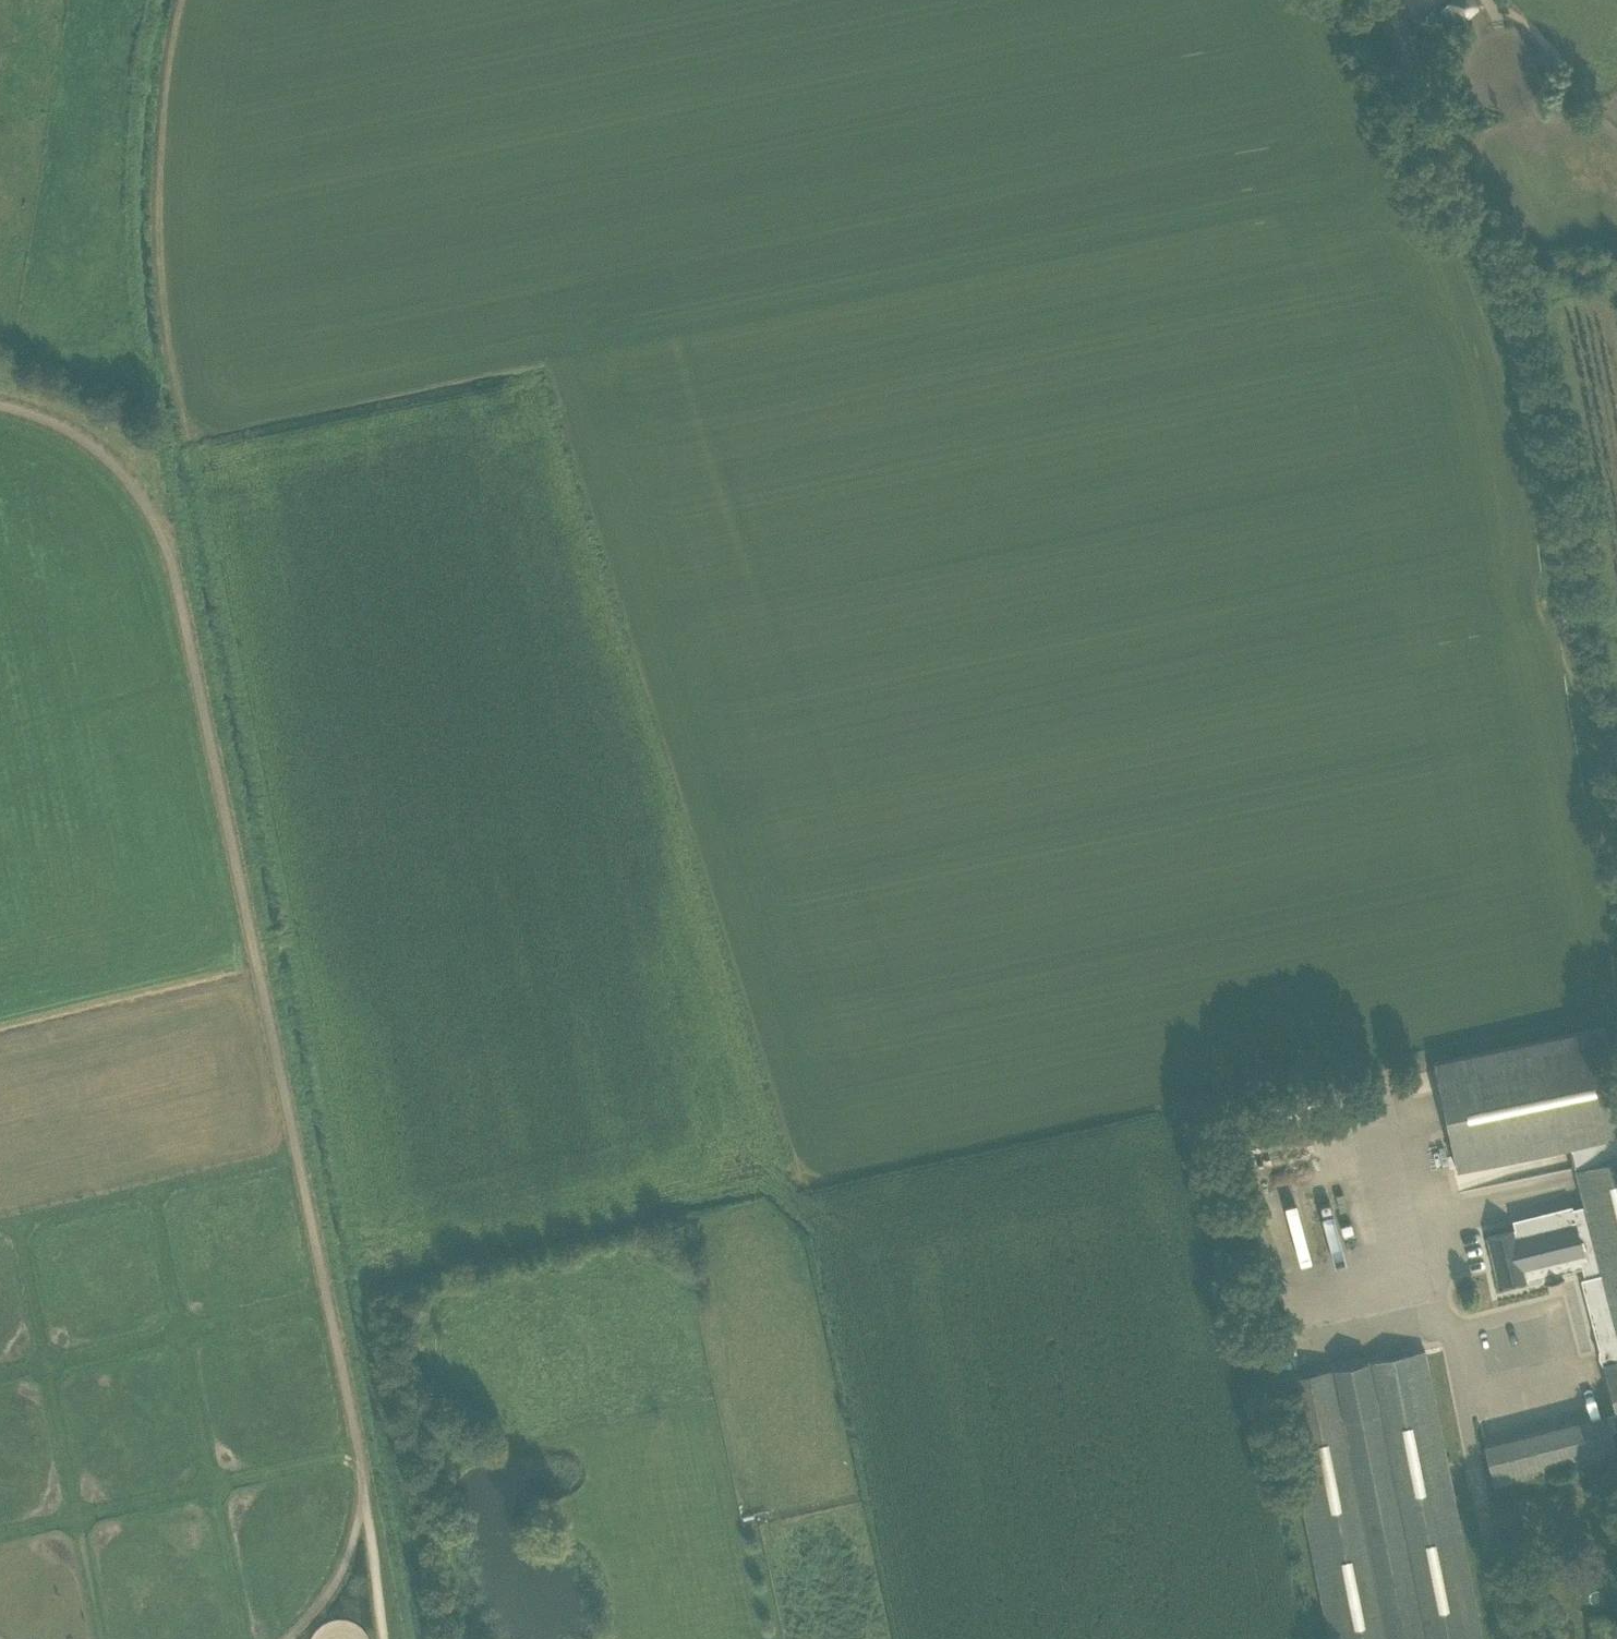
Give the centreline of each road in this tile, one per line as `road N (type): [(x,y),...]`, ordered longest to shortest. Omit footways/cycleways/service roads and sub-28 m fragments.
road 1 (track): [(1399,0),(1516,349),(1616,858)]

